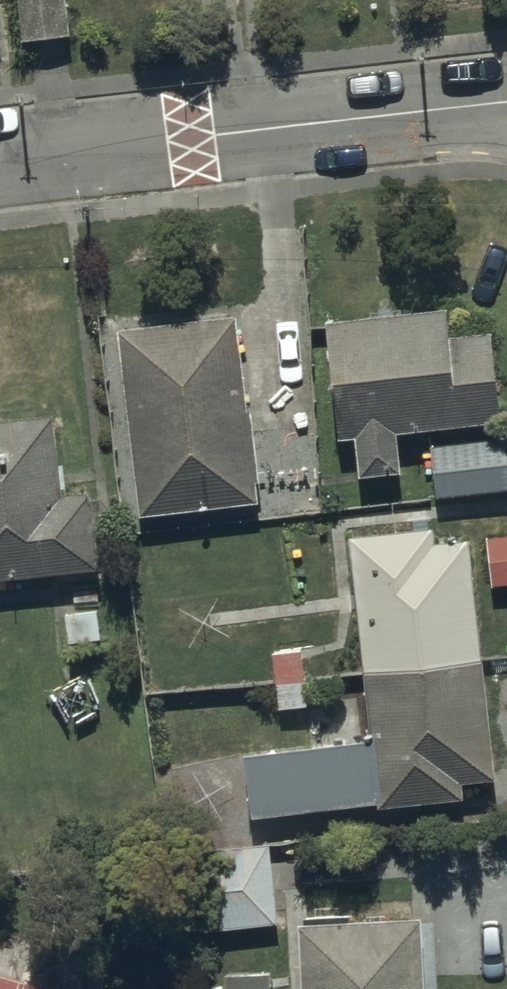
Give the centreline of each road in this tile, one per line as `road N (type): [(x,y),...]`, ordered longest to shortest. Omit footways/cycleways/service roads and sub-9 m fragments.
road 1 (residential): [(506,104),(0,158)]

